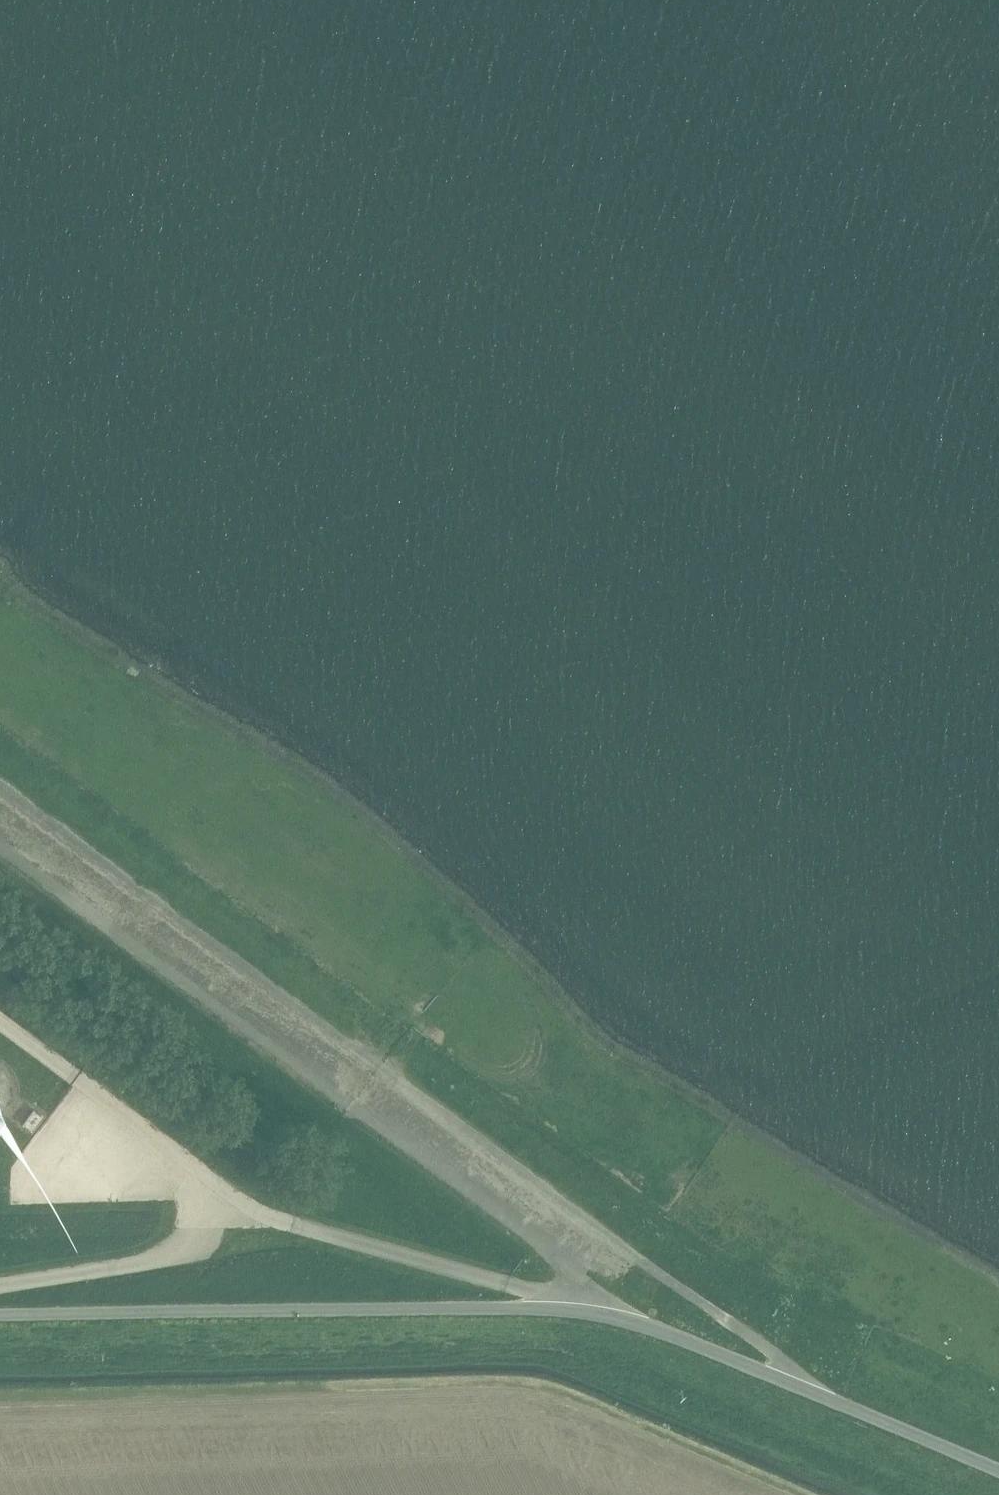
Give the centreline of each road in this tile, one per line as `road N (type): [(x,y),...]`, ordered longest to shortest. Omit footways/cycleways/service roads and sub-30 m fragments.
road 1 (unclassified): [(998,1471),(660,1329),(607,1315),(534,1308),(0,1316)]
road 2 (track): [(201,1214),(289,1222),(607,1315)]

